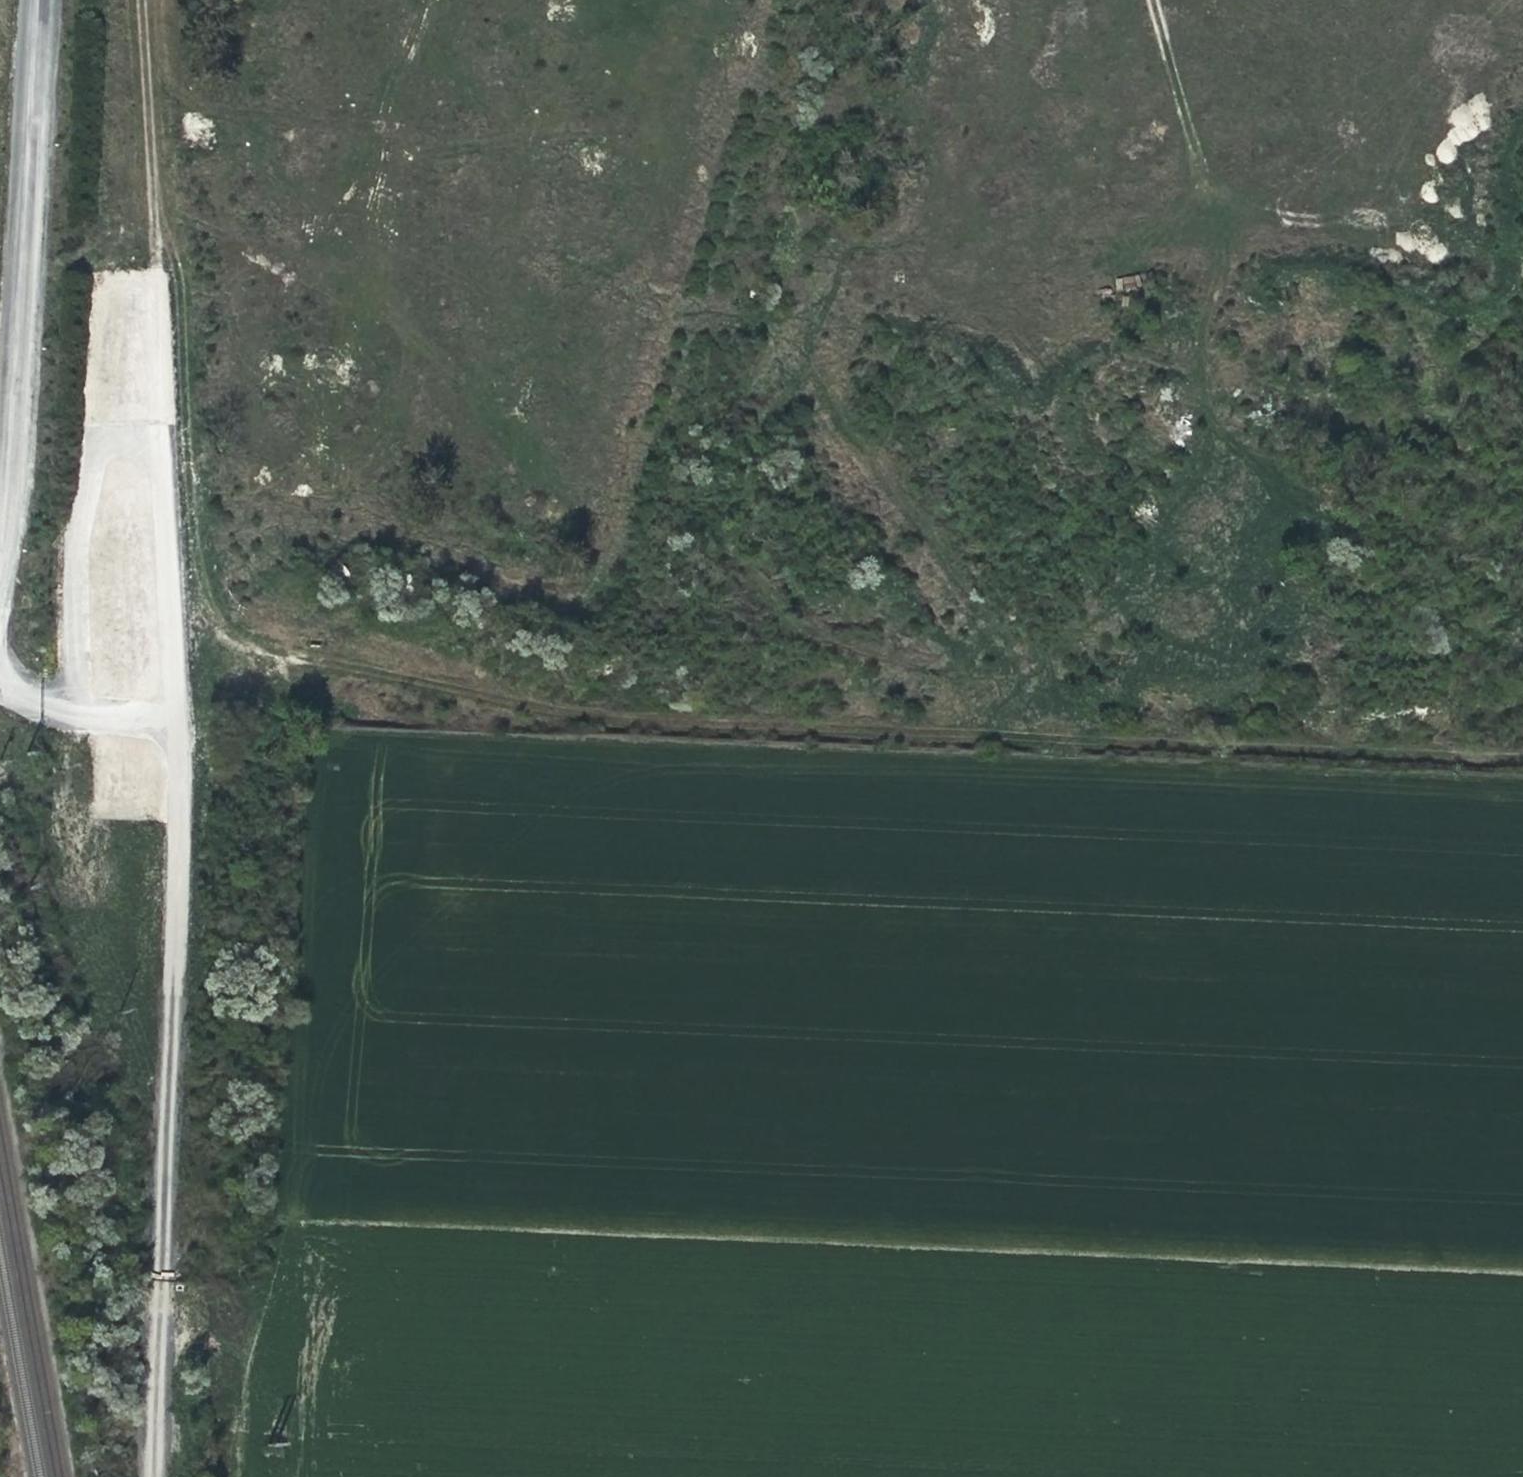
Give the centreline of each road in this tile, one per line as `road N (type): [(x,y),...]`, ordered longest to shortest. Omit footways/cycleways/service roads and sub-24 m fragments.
road 1 (unclassified): [(0,579),(35,0)]
road 2 (track): [(157,1295),(160,1476)]

